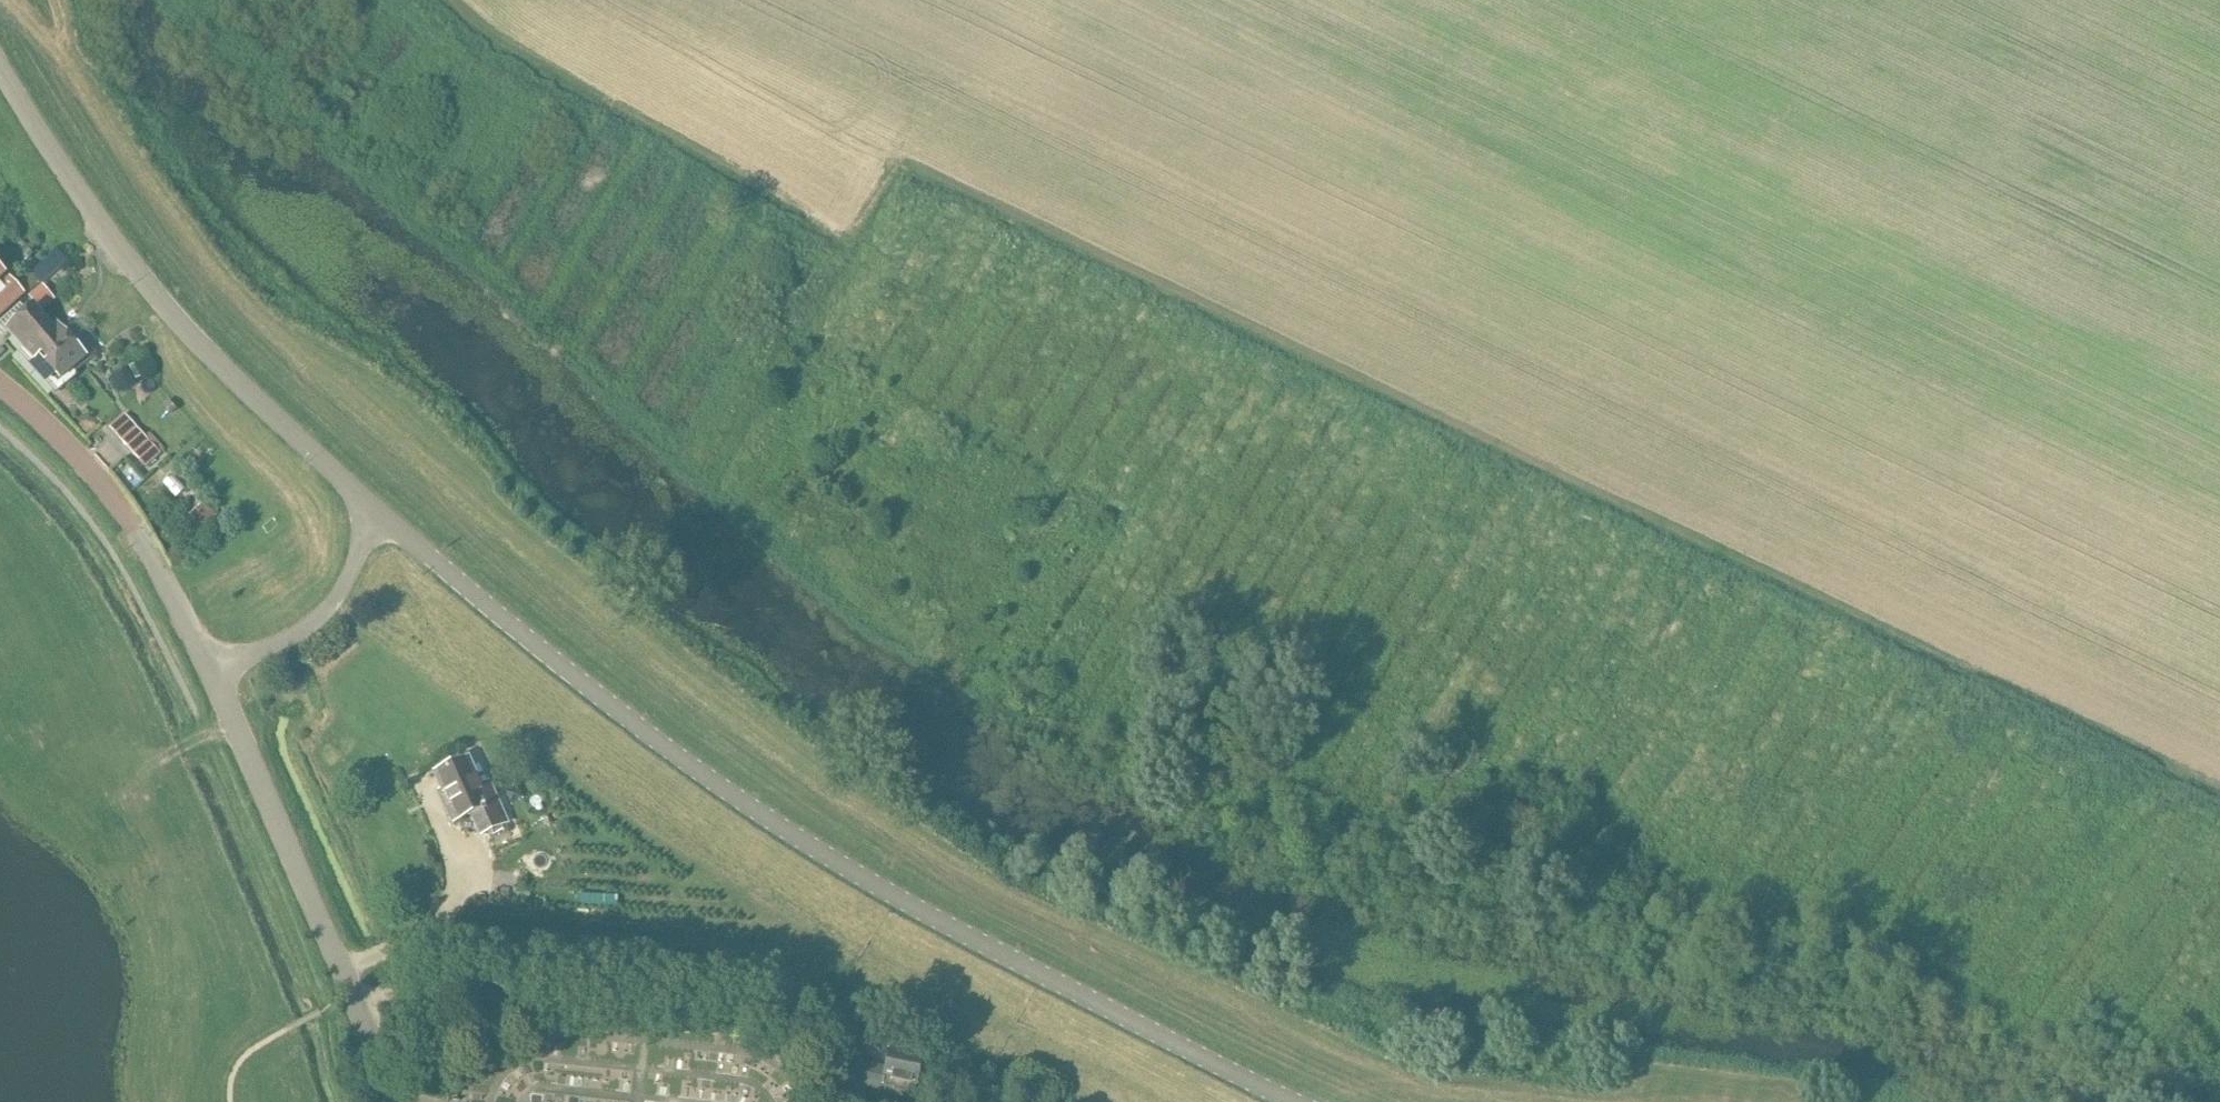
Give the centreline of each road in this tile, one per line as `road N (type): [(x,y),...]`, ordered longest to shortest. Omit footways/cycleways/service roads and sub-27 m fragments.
road 1 (tertiary): [(1293,1101),(798,841),(513,628),(366,500)]
road 2 (tertiary): [(366,500),(175,317),(84,199),(0,67)]
road 3 (unclassified): [(395,1101),(210,673)]
road 4 (unclassified): [(210,673),(322,616),(347,584),(366,500)]
road 5 (residential): [(138,537),(89,471),(0,384)]
road 6 (unclassified): [(210,673),(138,537)]

